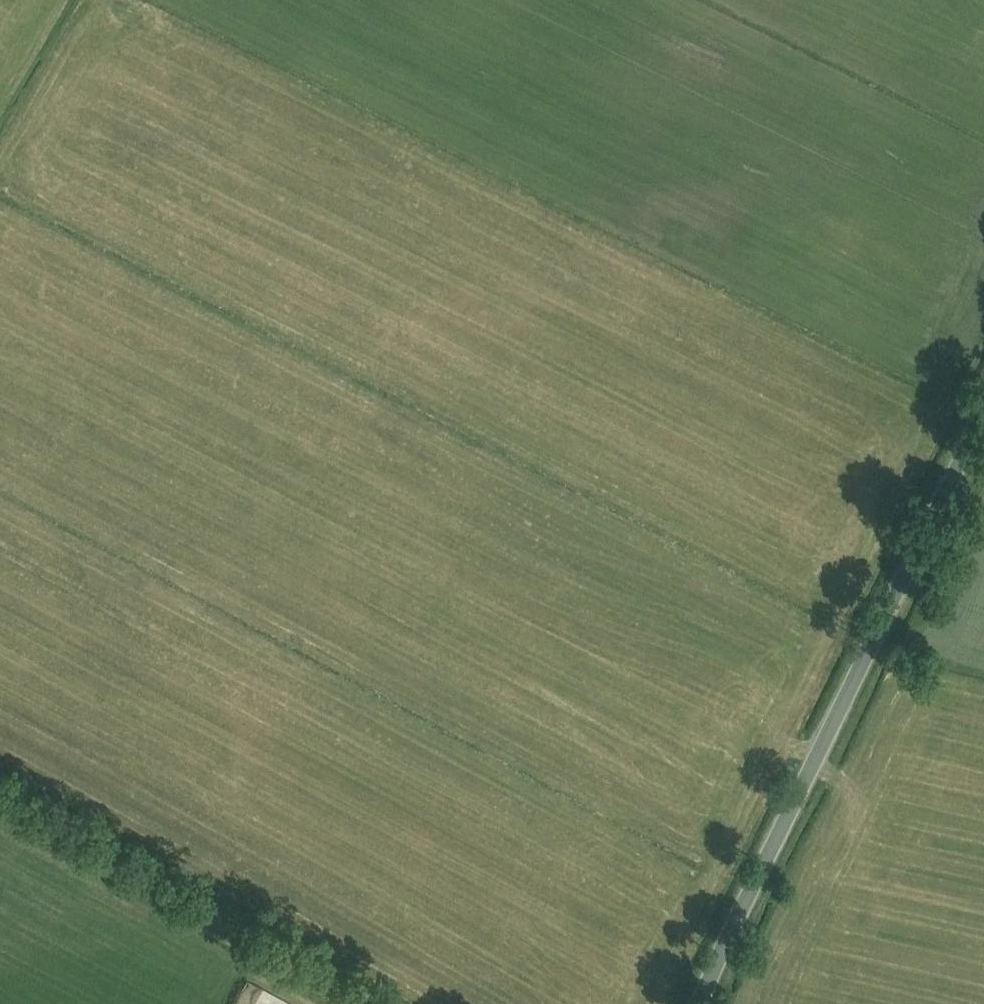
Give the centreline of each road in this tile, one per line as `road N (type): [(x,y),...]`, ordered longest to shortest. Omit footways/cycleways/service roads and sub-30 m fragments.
road 1 (unclassified): [(708,1003),(983,417)]
road 2 (unclassified): [(373,1003),(0,795)]

